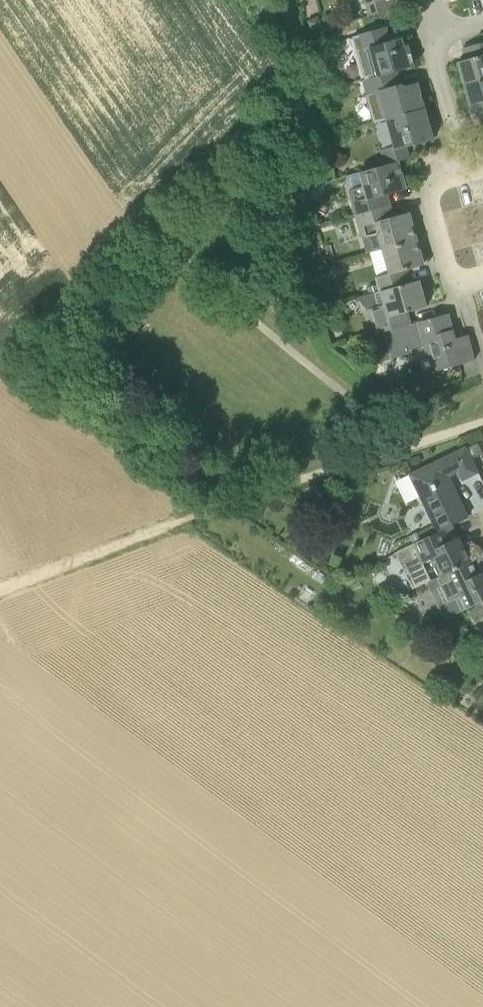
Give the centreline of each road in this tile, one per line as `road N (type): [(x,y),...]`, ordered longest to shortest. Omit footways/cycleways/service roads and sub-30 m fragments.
road 1 (track): [(411,446),(203,510),(0,588)]
road 2 (residential): [(462,284),(449,269),(429,195),(457,146)]
road 3 (residential): [(457,146),(431,56),(448,29)]

